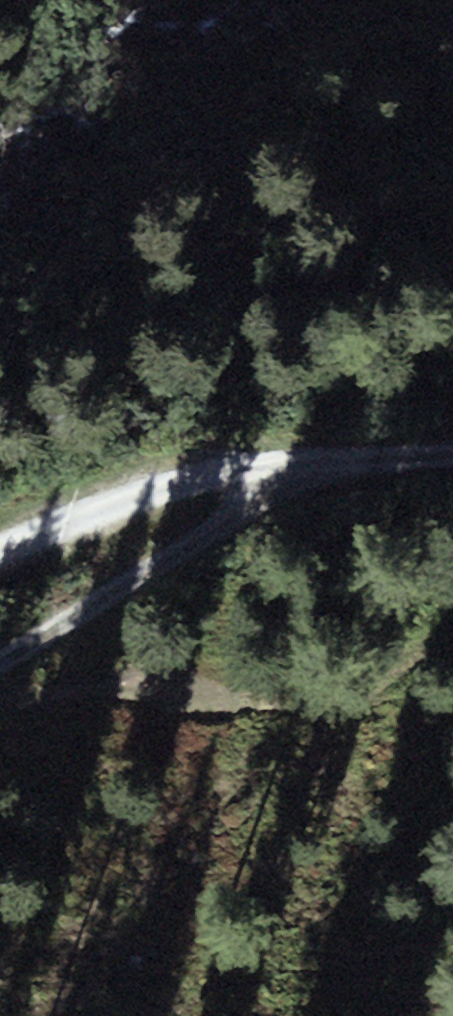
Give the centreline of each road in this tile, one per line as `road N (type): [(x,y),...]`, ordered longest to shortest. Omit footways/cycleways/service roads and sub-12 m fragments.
road 1 (track): [(332,463),(0,655)]
road 2 (track): [(332,463),(175,486),(0,557)]
road 3 (track): [(452,448),(332,463)]

